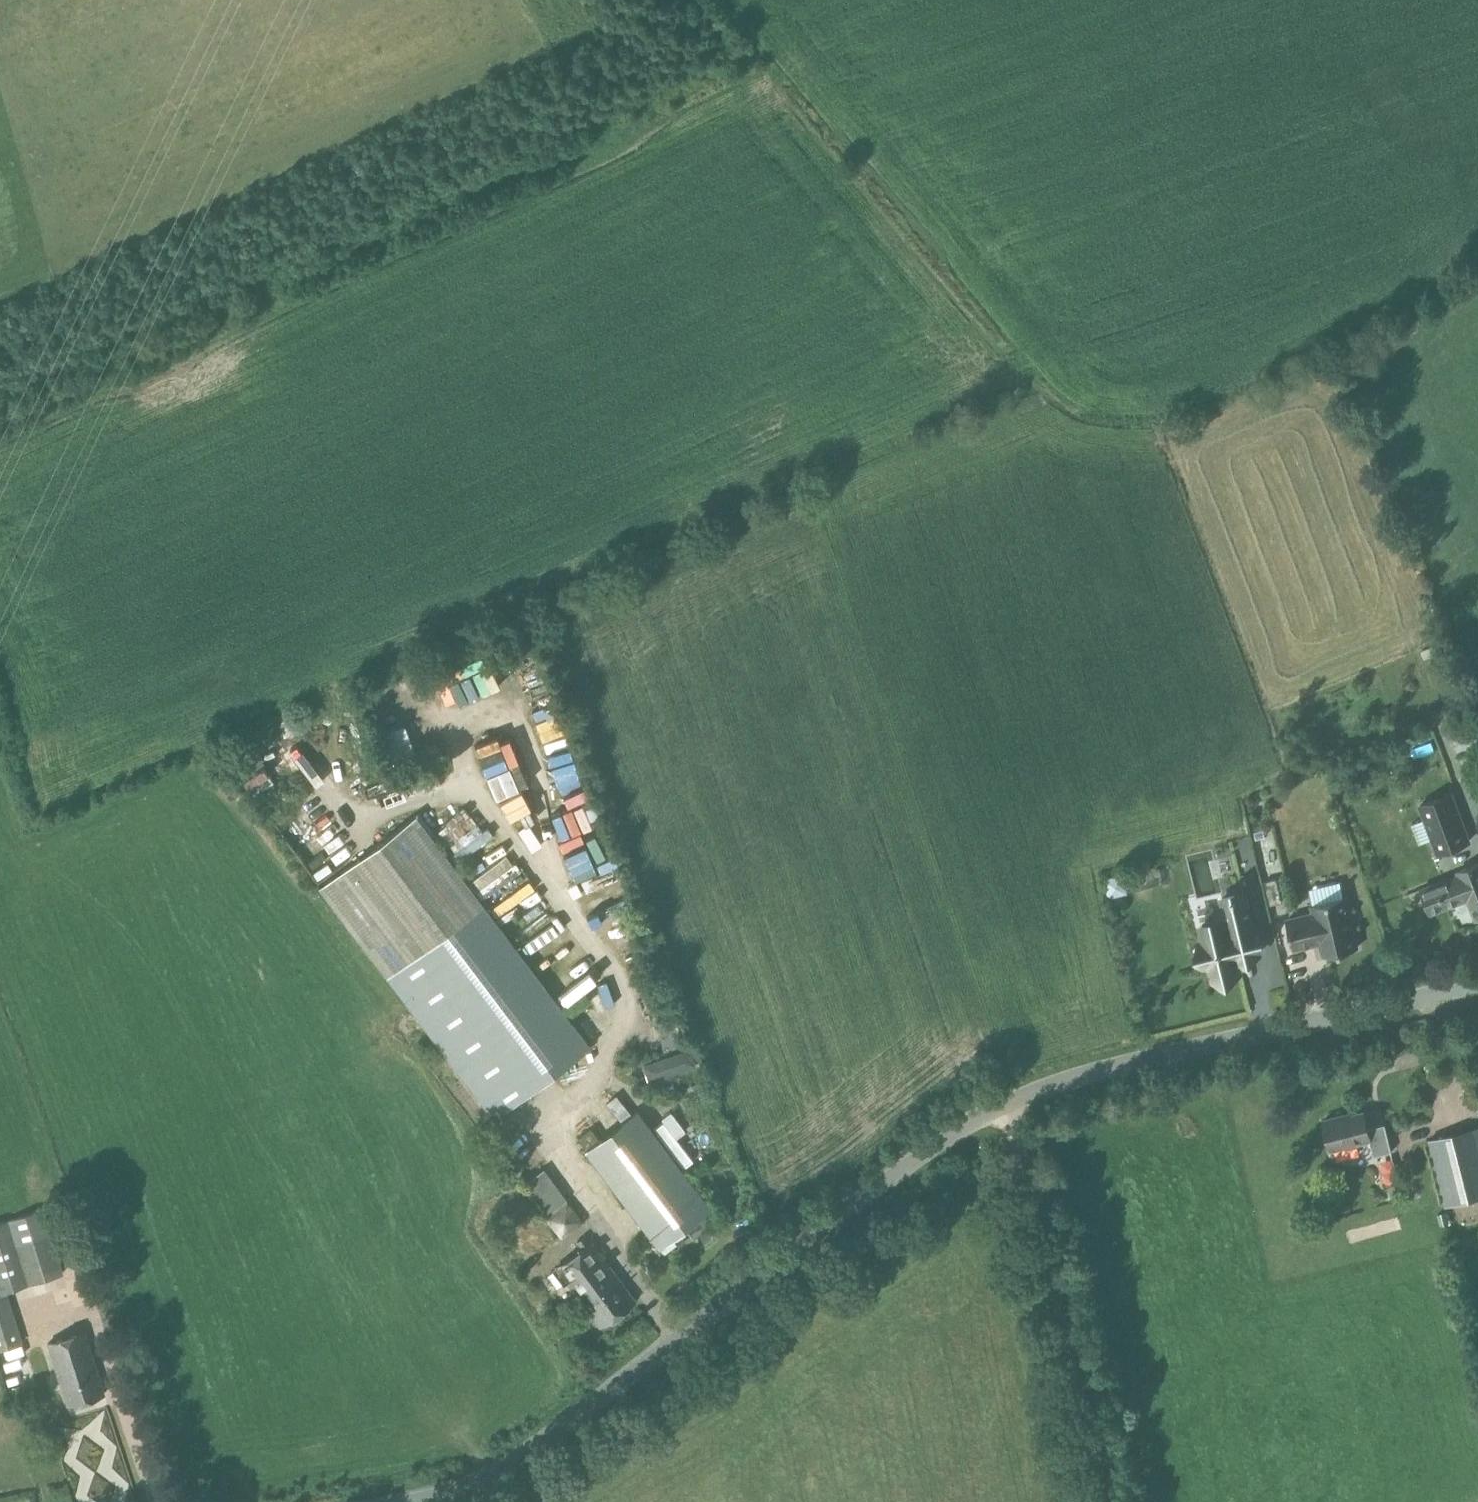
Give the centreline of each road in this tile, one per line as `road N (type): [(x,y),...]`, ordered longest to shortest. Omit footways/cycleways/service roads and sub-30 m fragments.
road 1 (unclassified): [(1008,1102),(895,1173),(530,1449),(484,1478),(400,1501)]
road 2 (unclassified): [(1477,983),(1128,1062),(1008,1102)]
road 3 (unclassified): [(1098,1501),(1008,1102)]

